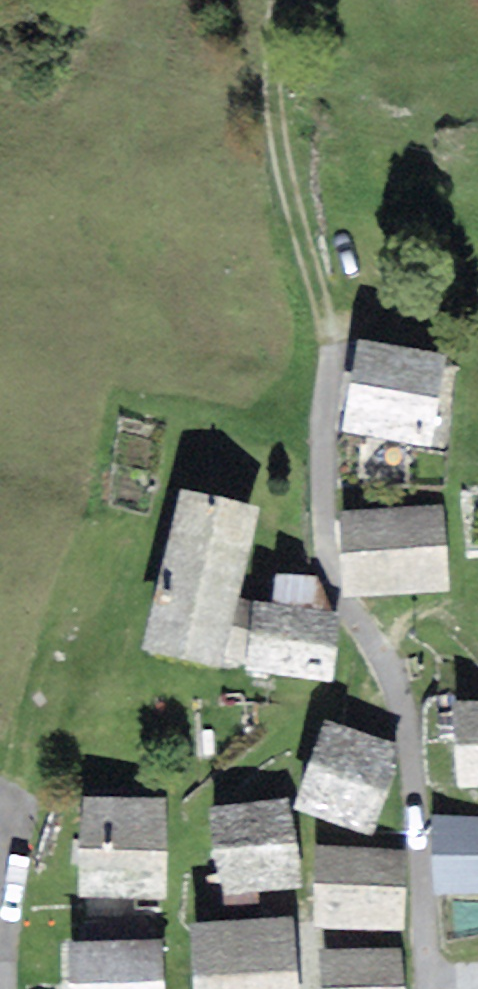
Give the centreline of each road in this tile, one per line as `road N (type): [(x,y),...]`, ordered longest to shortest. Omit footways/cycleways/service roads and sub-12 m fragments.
road 1 (unclassified): [(433,988),(405,717),(328,567),(327,338)]
road 2 (track): [(327,338),(285,171),(274,0)]

